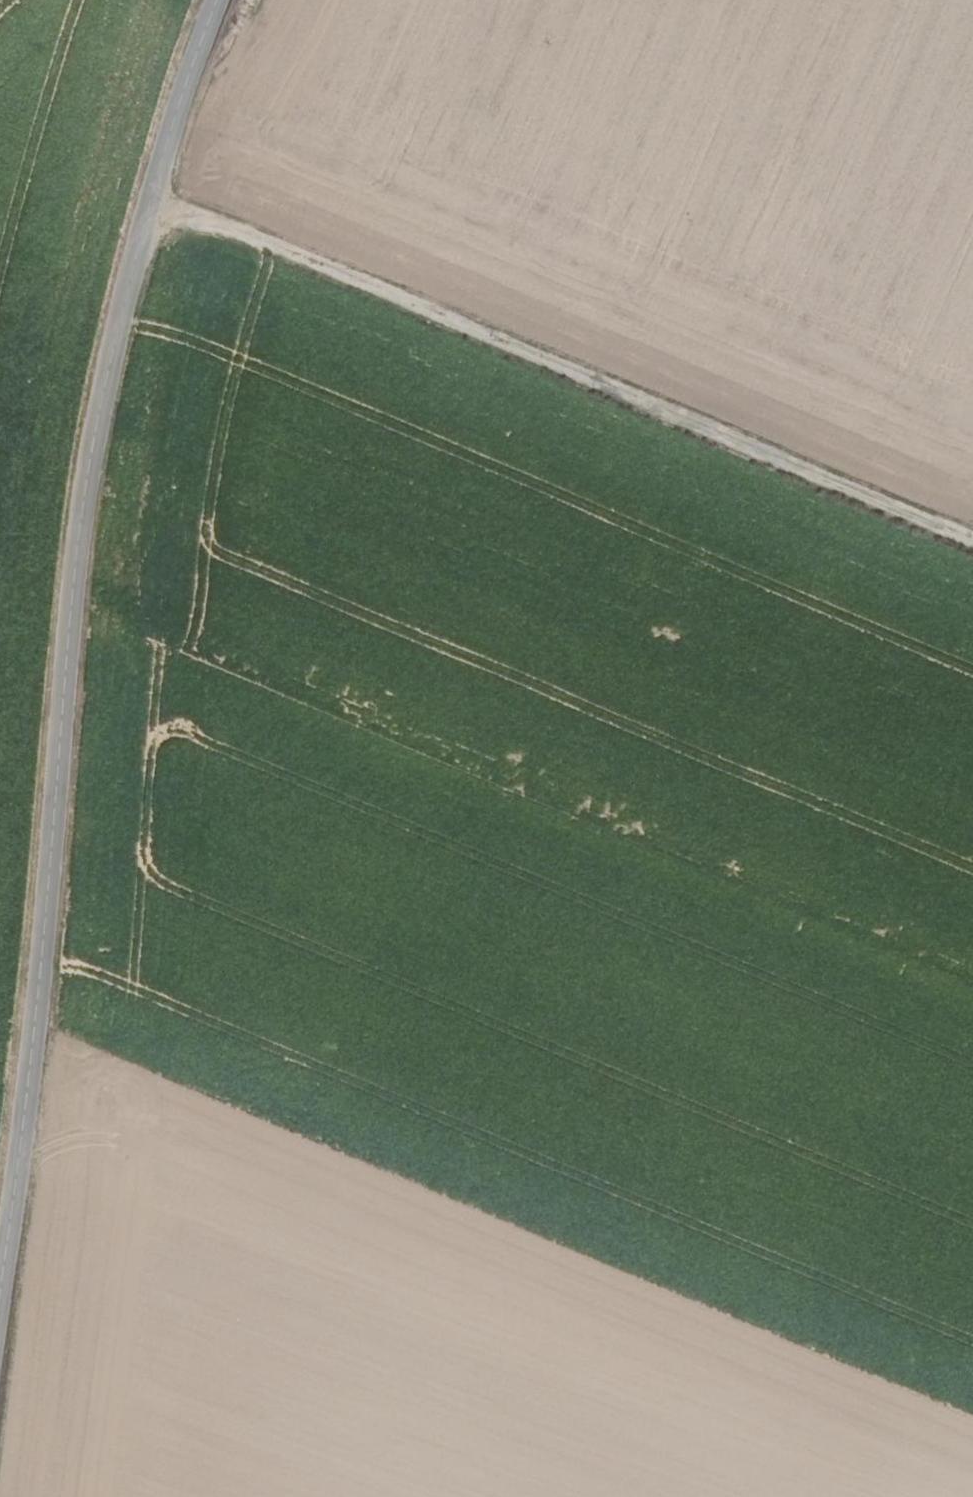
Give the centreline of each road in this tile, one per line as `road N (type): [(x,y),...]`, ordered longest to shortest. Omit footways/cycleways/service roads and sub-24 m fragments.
road 1 (tertiary): [(0,1305),(37,1015),(84,513),(149,207),(218,0)]
road 2 (track): [(972,539),(219,224),(149,207)]

